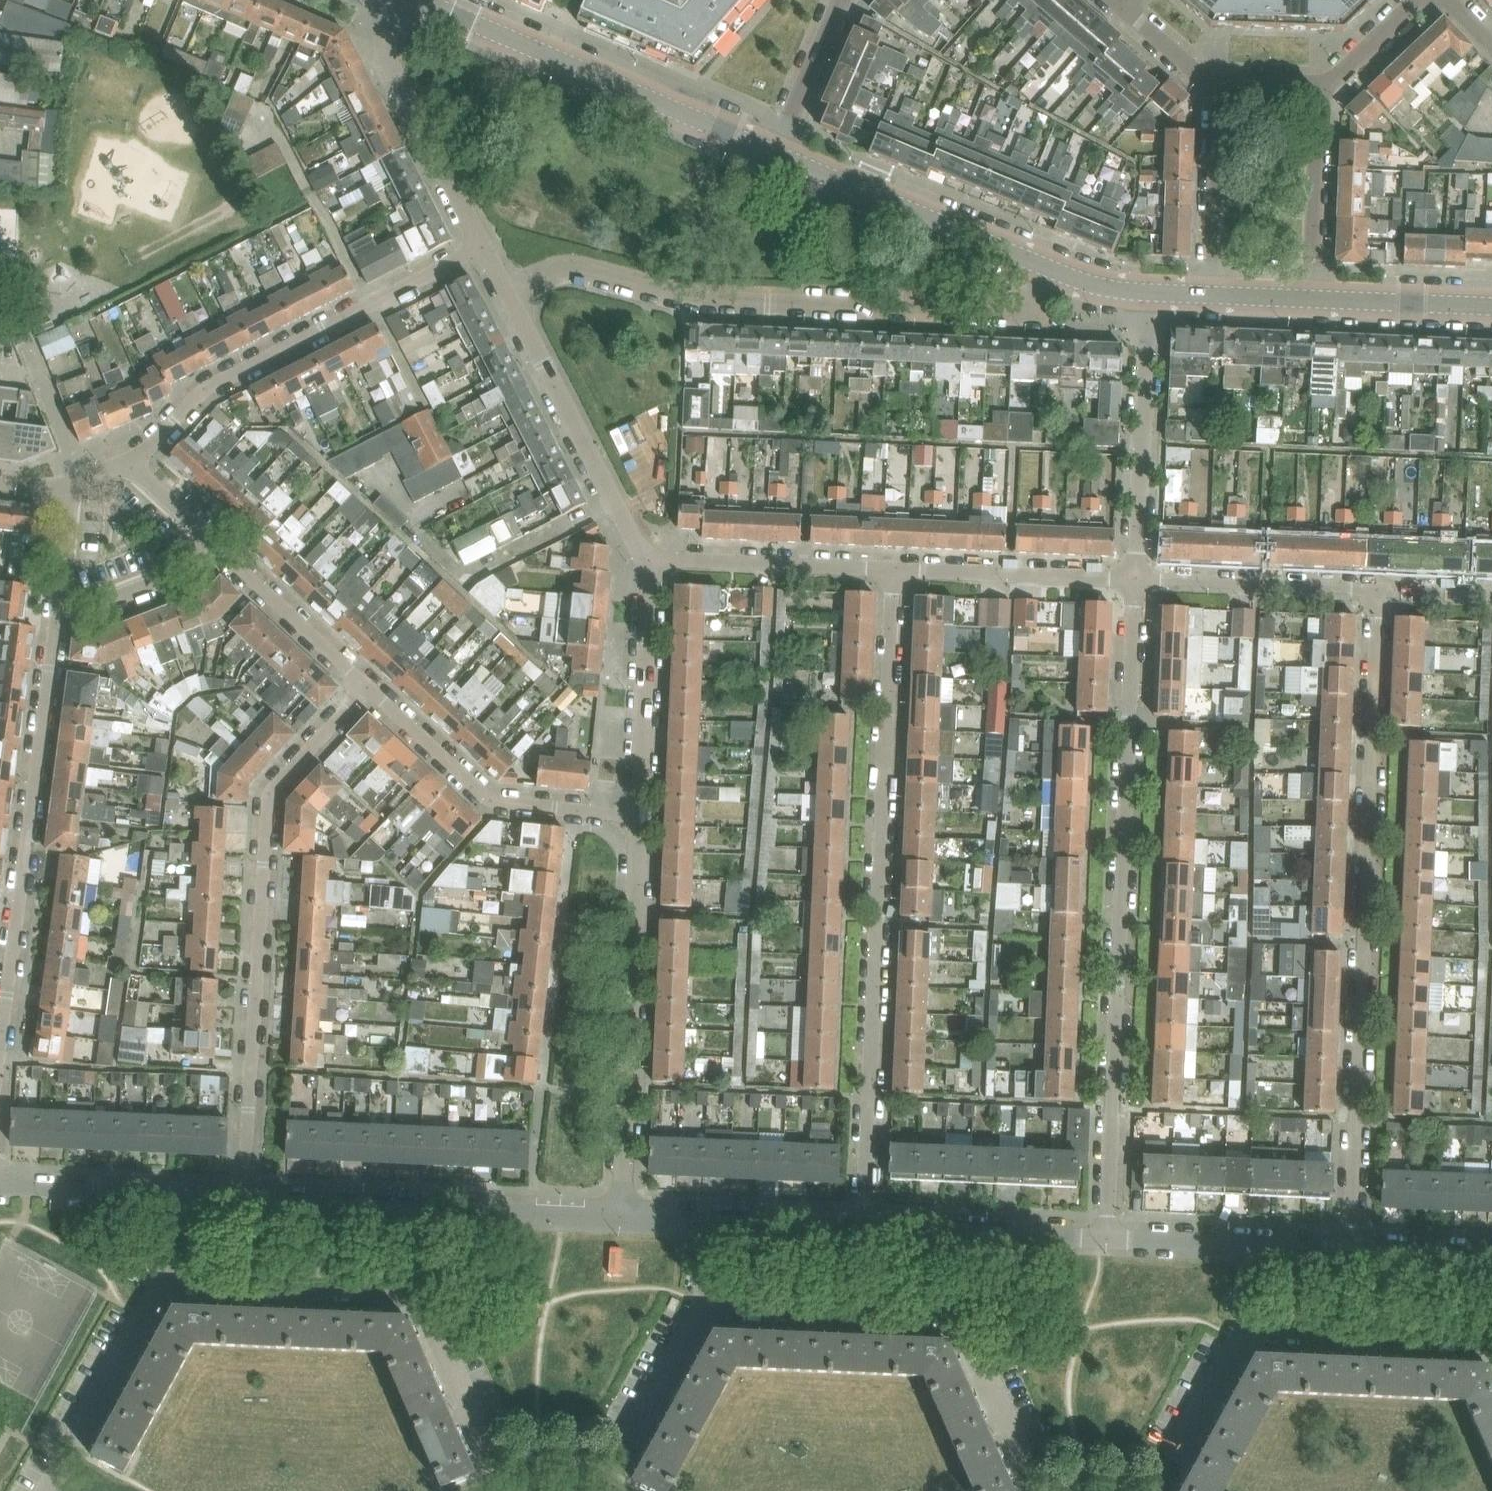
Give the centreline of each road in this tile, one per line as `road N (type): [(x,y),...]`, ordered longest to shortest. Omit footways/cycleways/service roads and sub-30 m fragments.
road 1 (residential): [(1377,590),(1355,1245)]
road 2 (residential): [(1102,1233),(1136,581)]
road 3 (residential): [(894,572),(865,1224)]
road 4 (residential): [(1051,271),(1020,312),(693,299),(581,273),(559,274),(511,296)]
road 5 (residential): [(244,1198),(271,793),(367,688)]
road 6 (unclassified): [(697,1320),(609,1462),(491,1461),(415,1300)]
road 7 (residential): [(57,619),(0,1044)]
road 8 (residential): [(485,245),(218,383),(126,463)]
road 9 (residential): [(617,1213),(637,816)]
road 10 (tertiary): [(777,156),(420,0)]
road 11 (residential): [(637,816),(498,803),(367,688)]
road 12 (residential): [(648,560),(511,296)]
road 13 (tertiary): [(1051,271),(777,156)]
road 14 (residential): [(1148,293),(1136,581)]
road 15 (residential): [(485,245),(385,49),(402,0)]
road 16 (unclassified): [(961,1331),(697,1320)]
road 17 (unclassified): [(415,1300),(157,1289)]
road 18 (residential): [(637,816),(648,560)]
road 19 (unclassified): [(1491,1341),(1244,1329)]
road 20 (residential): [(894,572),(648,560)]
road 21 (residential): [(1136,581),(894,572)]
road 22 (residential): [(1377,590),(1136,581)]
road 23 (unclassified): [(42,1490),(157,1289)]
road 24 (residential): [(1311,300),(1318,86)]
road 25 (residential): [(1214,83),(1208,295)]
road 26 (residential): [(419,1205),(617,1213)]
road 27 (residential): [(367,688),(226,555)]
road 28 (unclassified): [(1244,1329),(1149,1490)]
road 29 (residential): [(57,619),(226,555)]
road 30 (tertiary): [(1491,308),(1311,300)]
road 31 (unclassified): [(1037,1490),(961,1331)]
road 32 (residential): [(244,1198),(419,1205)]
road 33 (residential): [(0,1188),(168,1195)]
road 34 (residential): [(777,156),(839,0)]
road 35 (residential): [(708,1217),(865,1224)]
road 36 (residential): [(1102,1233),(1250,1242)]
road 37 (residential): [(959,1228),(1102,1233)]
road 38 (residential): [(69,481),(57,619)]
road 39 (residential): [(1355,1245),(1491,1252)]
road 40 (residential): [(226,555),(126,463)]
road 41 (residential): [(1318,86),(1417,0)]
road 42 (residential): [(1214,83),(1118,4)]

